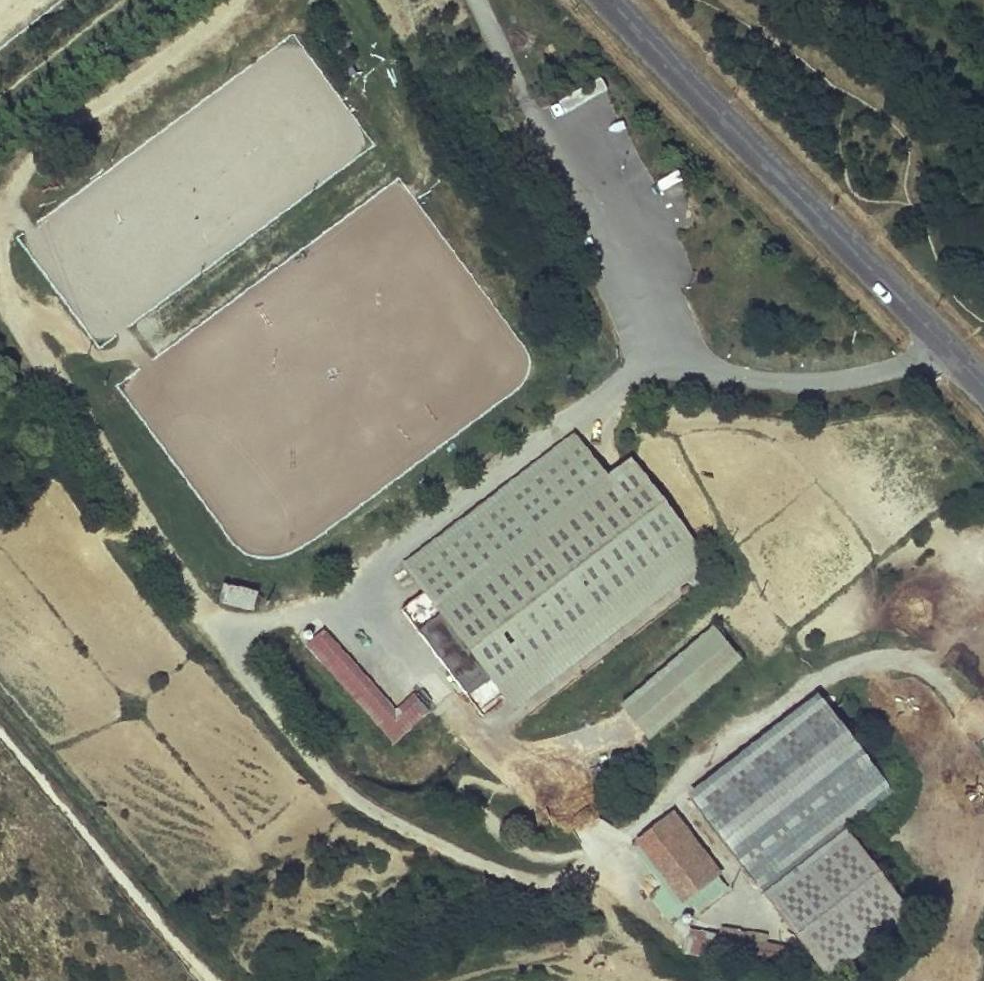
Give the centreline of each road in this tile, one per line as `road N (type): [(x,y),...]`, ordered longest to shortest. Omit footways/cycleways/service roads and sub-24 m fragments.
road 1 (residential): [(983,386),(608,0)]

